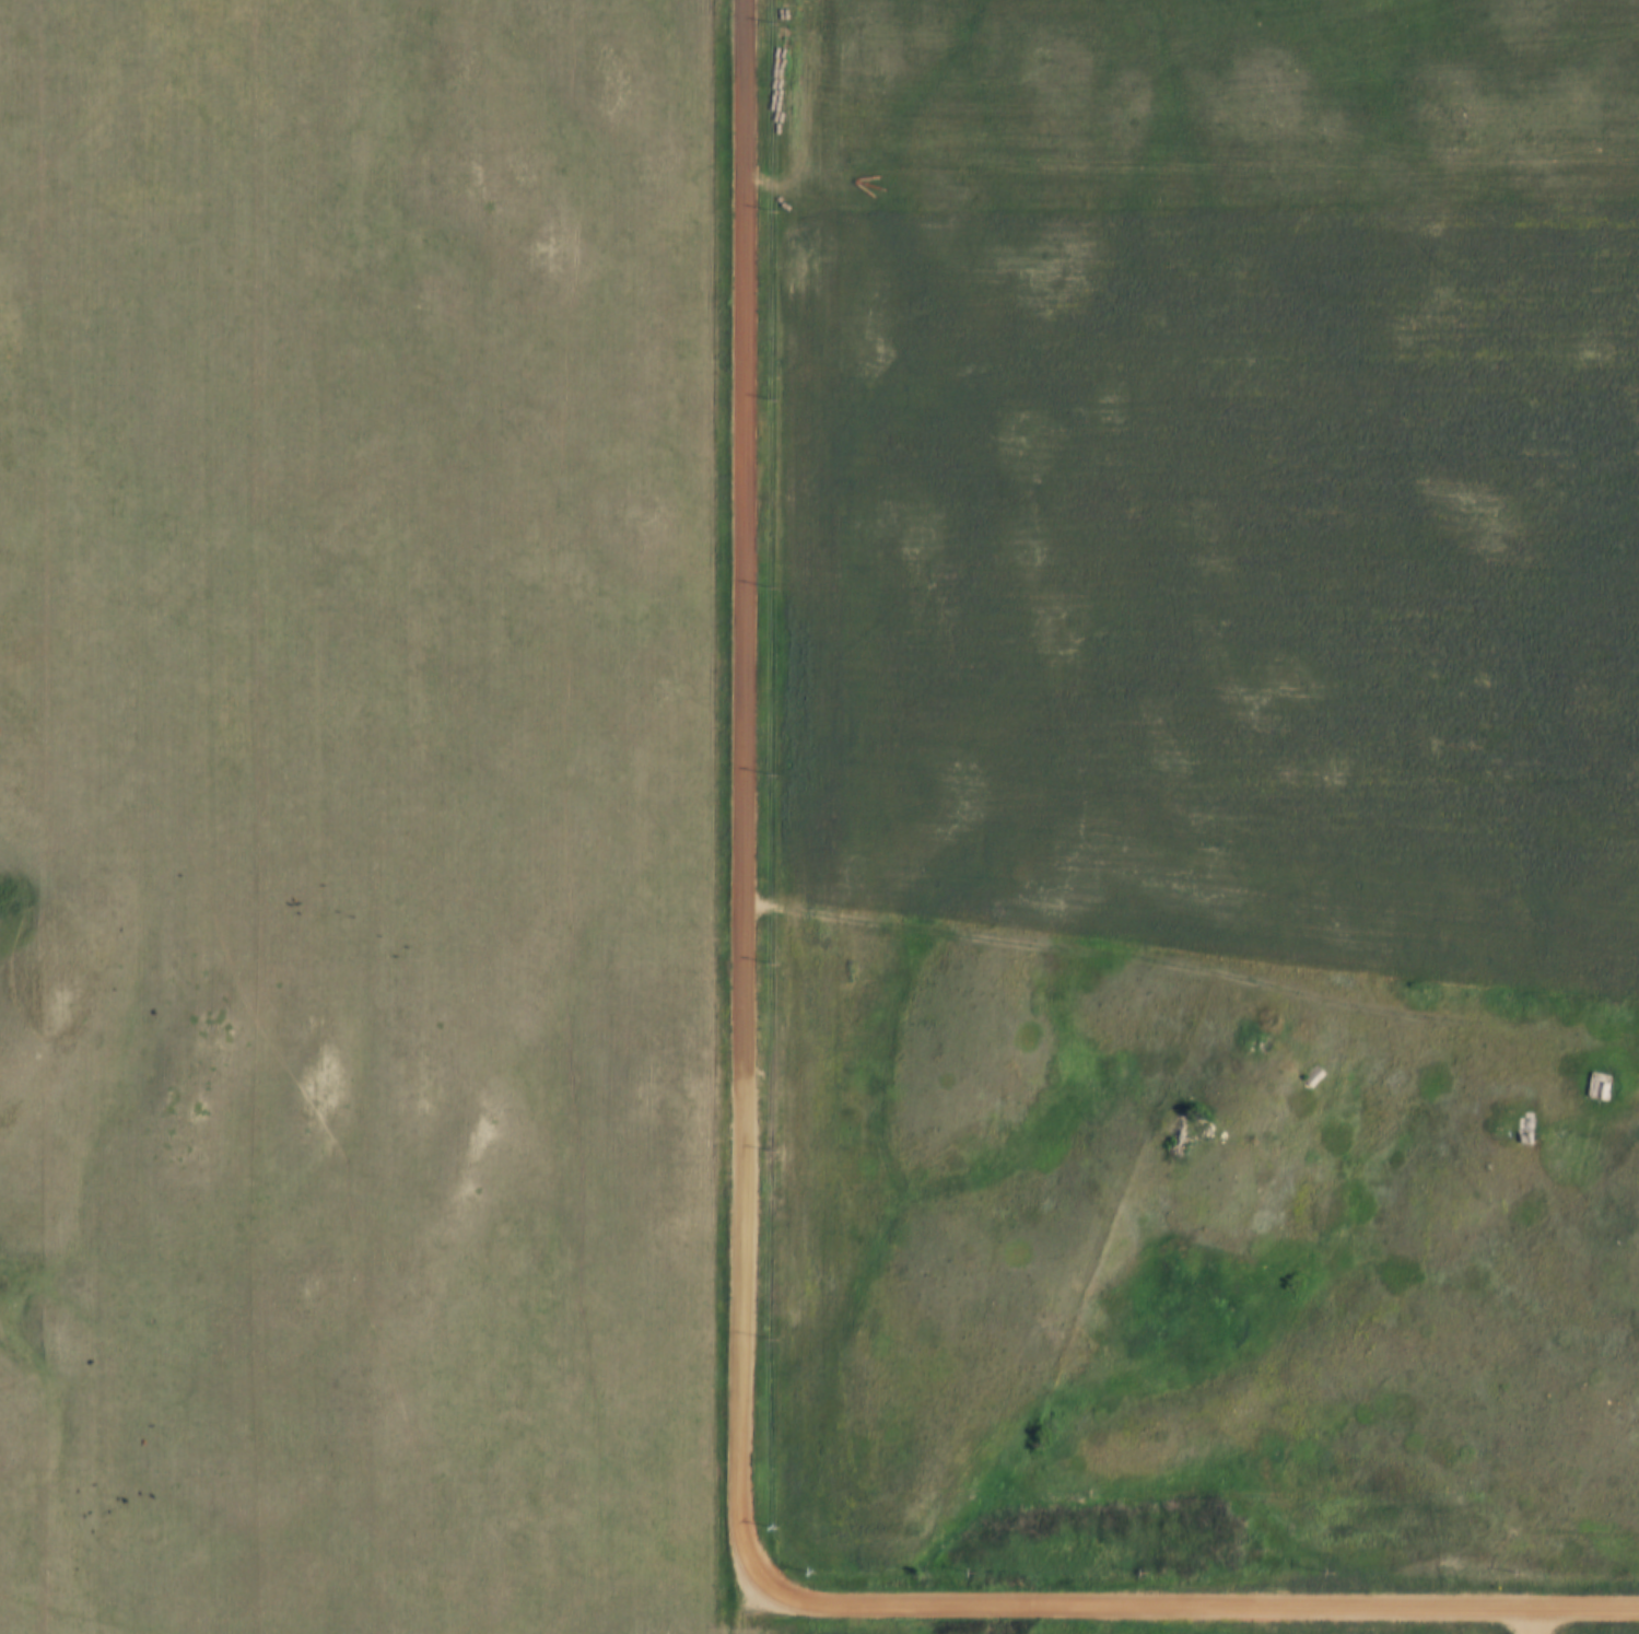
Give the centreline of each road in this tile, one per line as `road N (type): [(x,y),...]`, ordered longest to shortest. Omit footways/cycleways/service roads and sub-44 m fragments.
road 1 (residential): [(739,1532),(739,0)]
road 2 (residential): [(1638,1611),(817,1606),(759,1589),(739,1532)]

